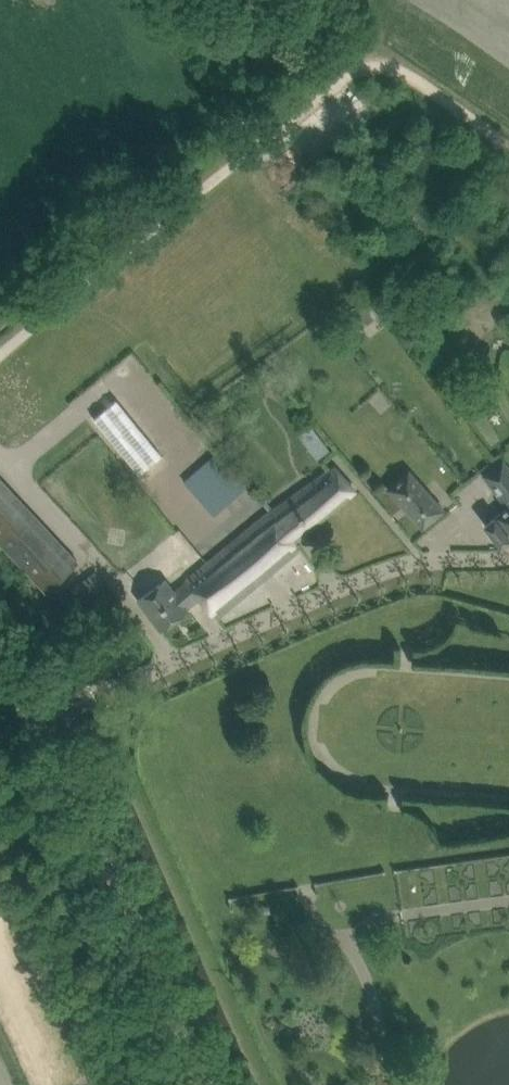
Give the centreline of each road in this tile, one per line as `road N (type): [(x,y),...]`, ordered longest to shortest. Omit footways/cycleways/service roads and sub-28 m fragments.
road 1 (unclassified): [(198,1084),(49,721)]
road 2 (unclassified): [(0,949),(58,1084)]

